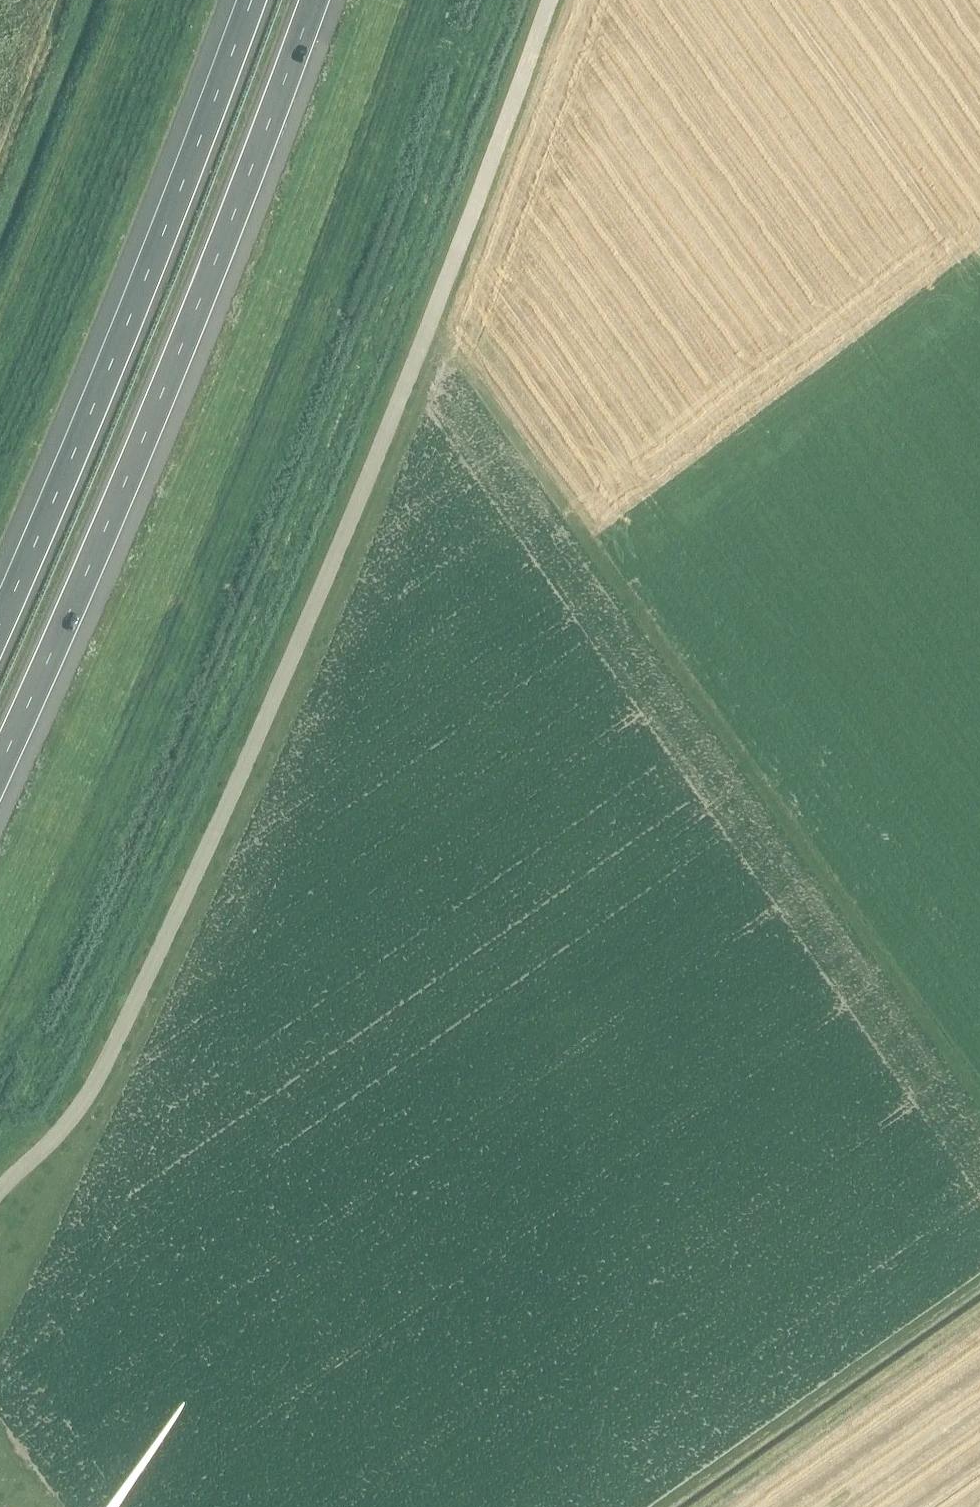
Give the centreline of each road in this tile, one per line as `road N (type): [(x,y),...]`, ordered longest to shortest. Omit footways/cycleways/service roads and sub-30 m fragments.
road 1 (motorway): [(0,786),(157,435),(330,0)]
road 2 (motorway): [(244,0),(87,402),(0,601)]

